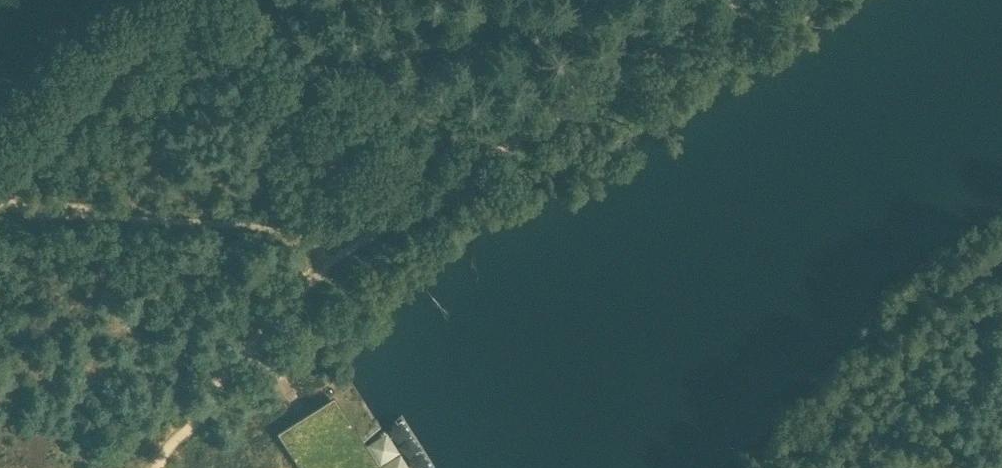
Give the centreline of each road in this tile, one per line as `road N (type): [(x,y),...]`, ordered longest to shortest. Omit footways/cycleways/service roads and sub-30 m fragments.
road 1 (track): [(0,200),(160,30)]

